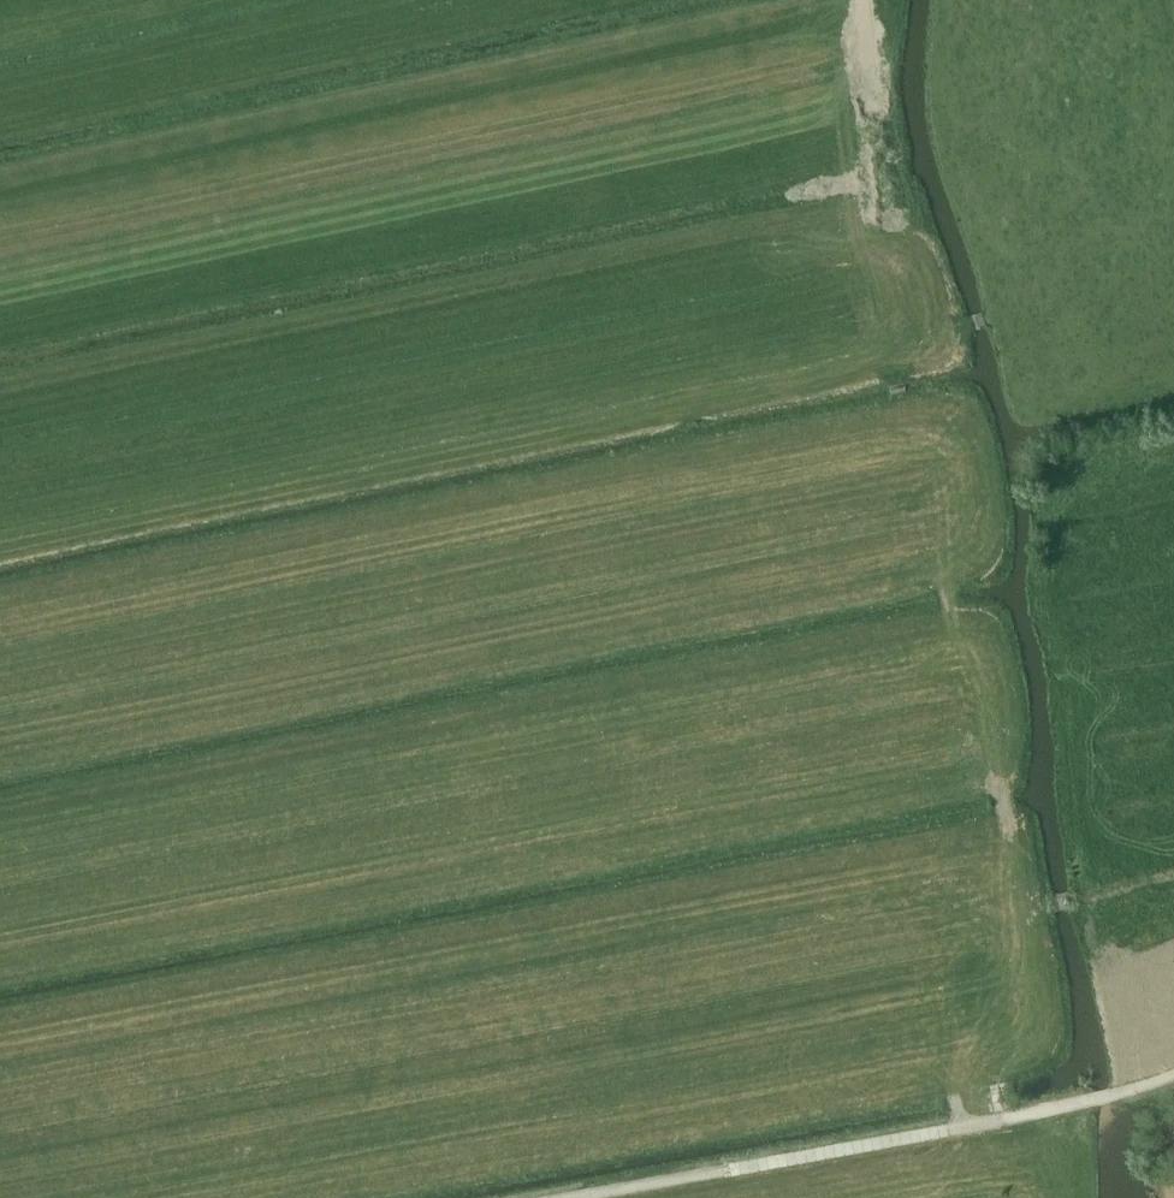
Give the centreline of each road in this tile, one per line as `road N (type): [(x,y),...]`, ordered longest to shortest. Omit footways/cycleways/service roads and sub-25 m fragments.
road 1 (track): [(568,1197),(1080,1102),(1173,1075)]
road 2 (track): [(881,201),(863,0)]

